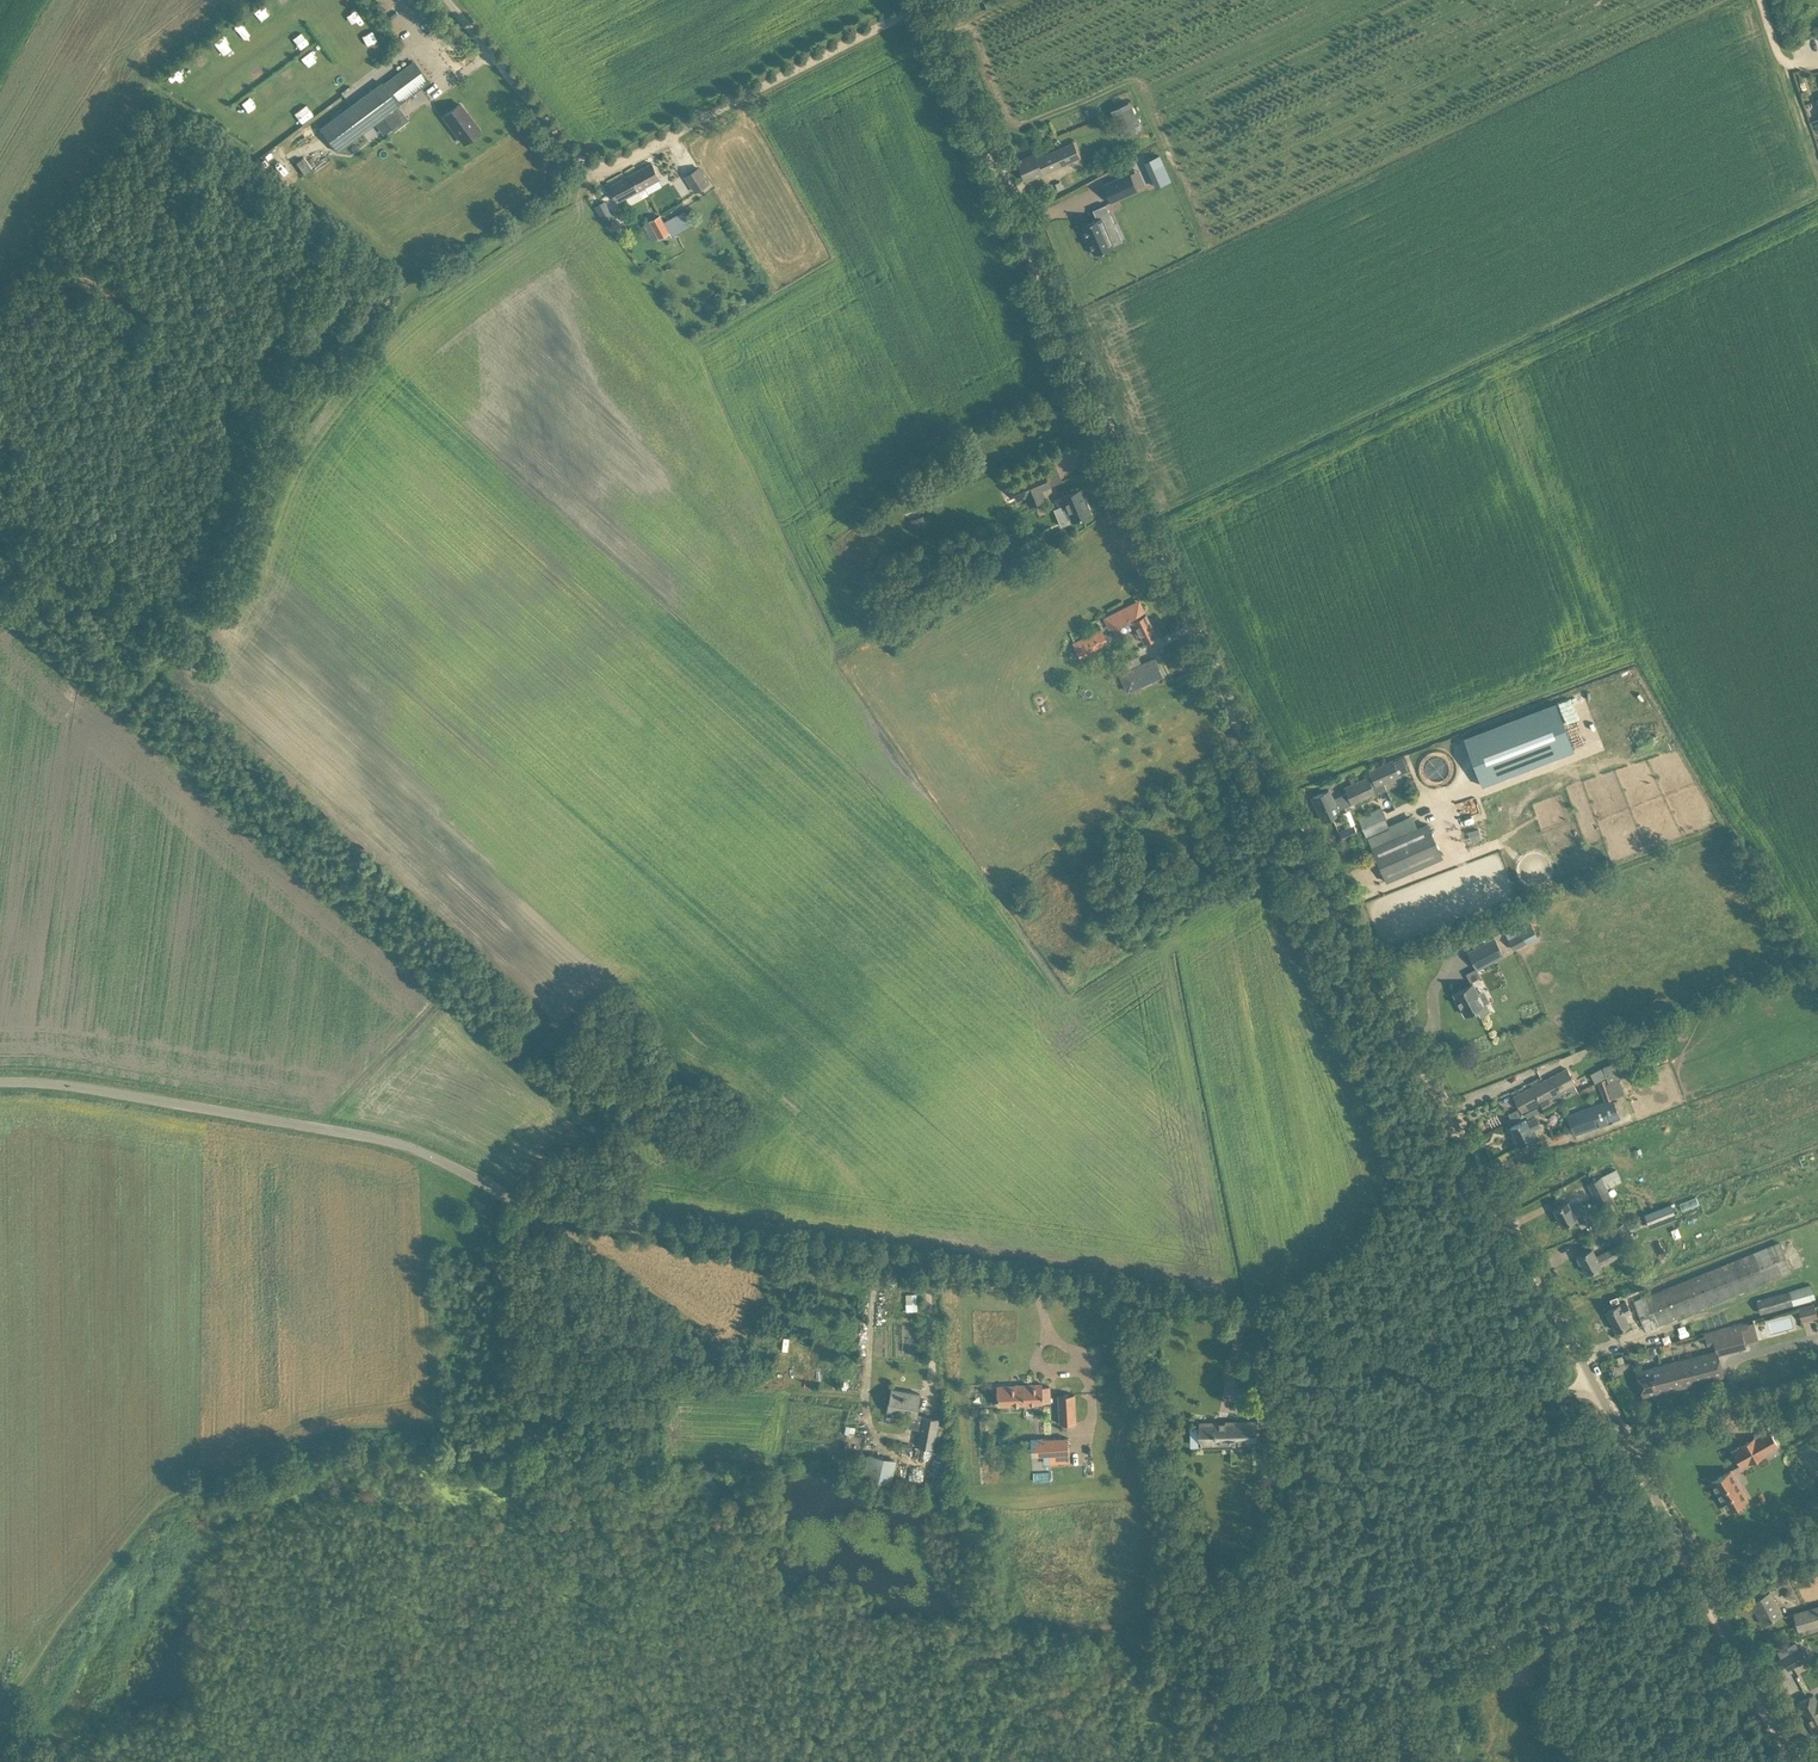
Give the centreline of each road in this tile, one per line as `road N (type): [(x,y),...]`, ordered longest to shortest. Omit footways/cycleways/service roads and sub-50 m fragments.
road 1 (unclassified): [(1597,1385),(1554,1395),(1388,1345),(1181,1303),(568,1215),(383,1139),(47,1081),(0,1081)]
road 2 (unclassified): [(1597,1385),(1328,886),(1168,562),(922,0)]
road 3 (track): [(436,1416),(429,1425),(327,1434),(219,1464),(159,1514),(0,1696)]
road 4 (track): [(488,57),(575,158),(608,166),(927,11)]
road 5 (unclassified): [(1800,1761),(1628,1442)]
road 6 (track): [(1684,1549),(1494,1645)]
road 7 (unclassified): [(1628,1442),(1682,1419),(1817,1383)]
road 8 (track): [(1503,1761),(1510,1686),(1500,1642)]

